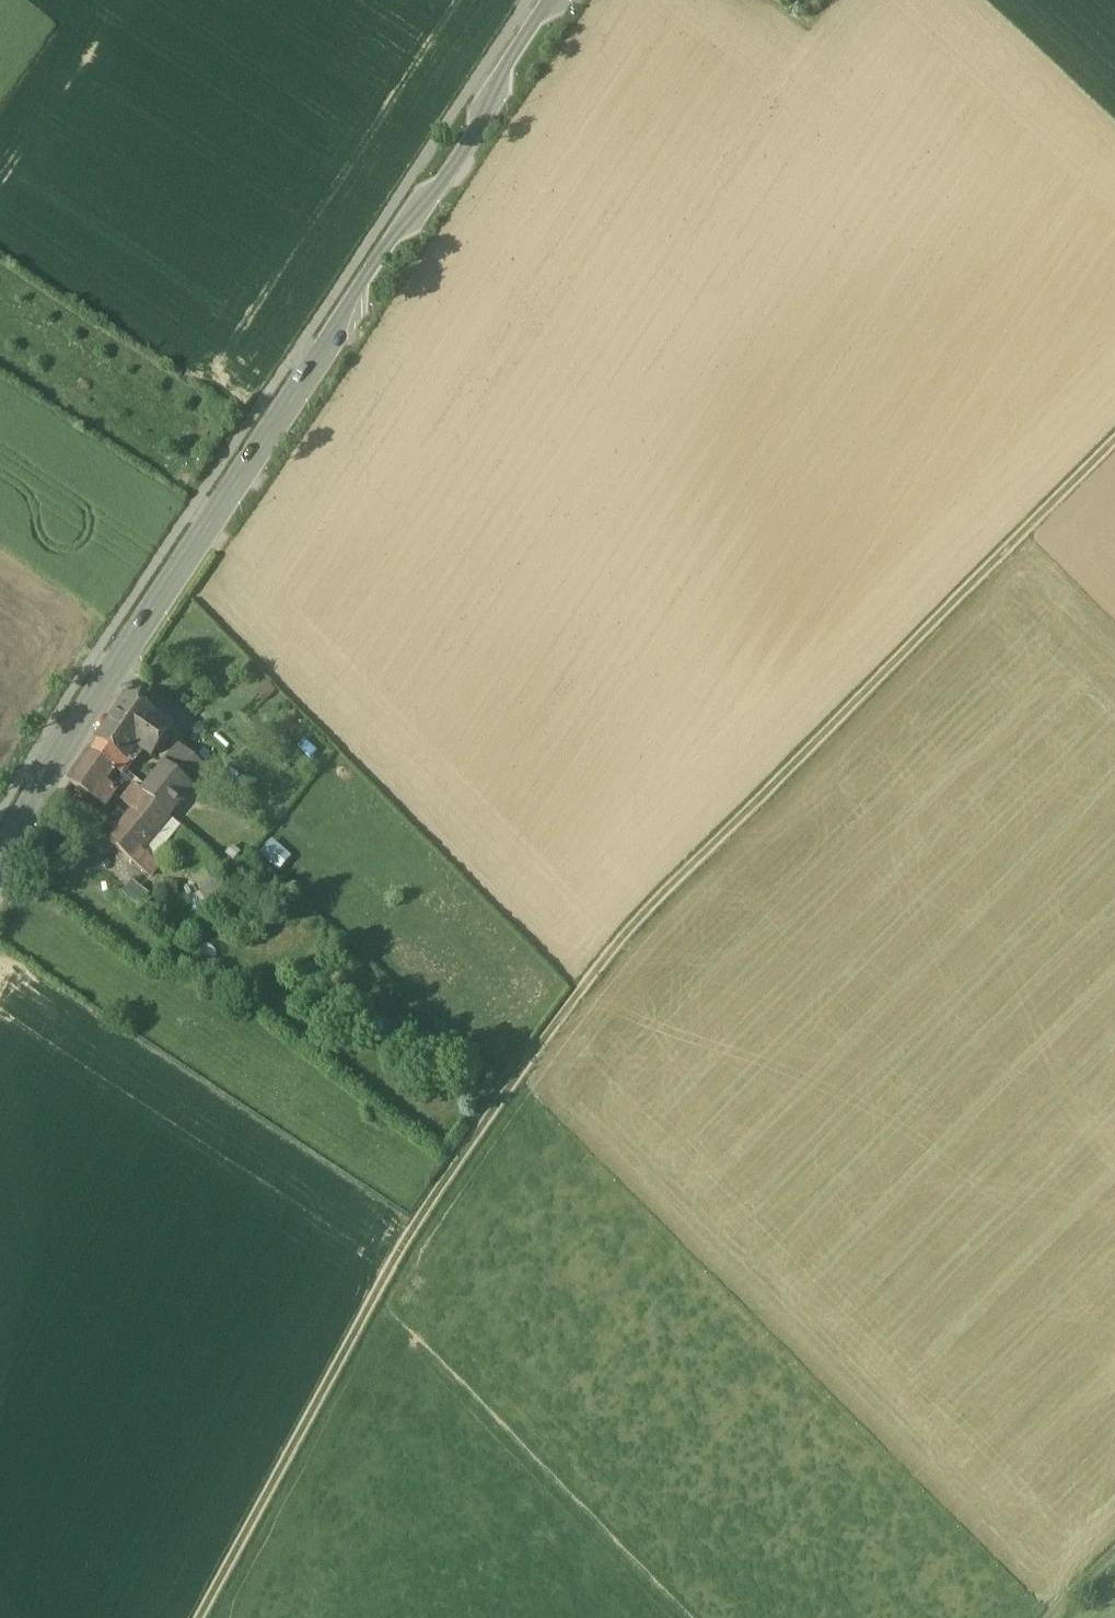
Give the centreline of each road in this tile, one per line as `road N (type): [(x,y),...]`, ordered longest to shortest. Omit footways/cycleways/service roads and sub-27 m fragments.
road 1 (track): [(193,1617),(453,1165),(578,990),(632,926),(1114,440)]
road 2 (tertiary): [(0,859),(70,736),(378,260),(461,161),(515,52),(554,0)]

